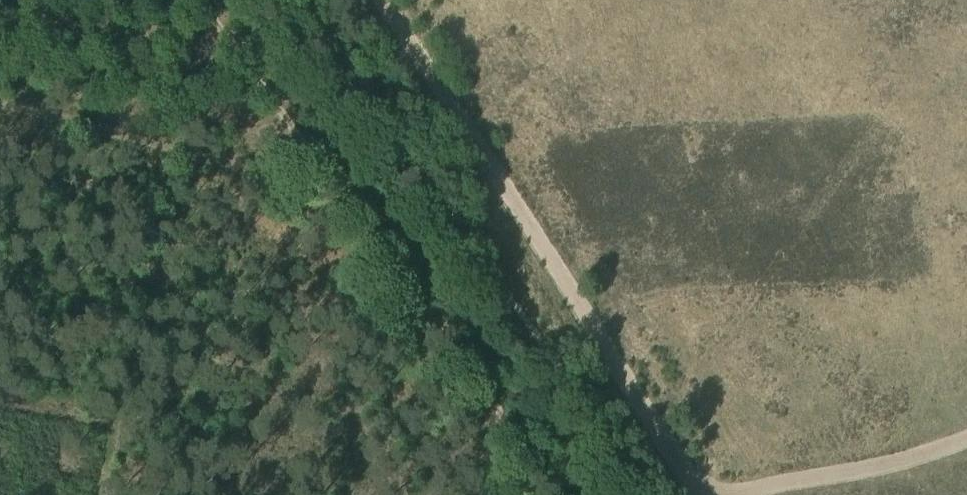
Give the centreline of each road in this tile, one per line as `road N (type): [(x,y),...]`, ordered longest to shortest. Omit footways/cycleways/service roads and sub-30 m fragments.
road 1 (track): [(382,0),(700,494)]
road 2 (track): [(303,149),(556,494)]
road 3 (track): [(0,105),(219,160),(303,149)]
road 4 (track): [(751,494),(966,439)]
road 5 (track): [(197,0),(303,149)]

